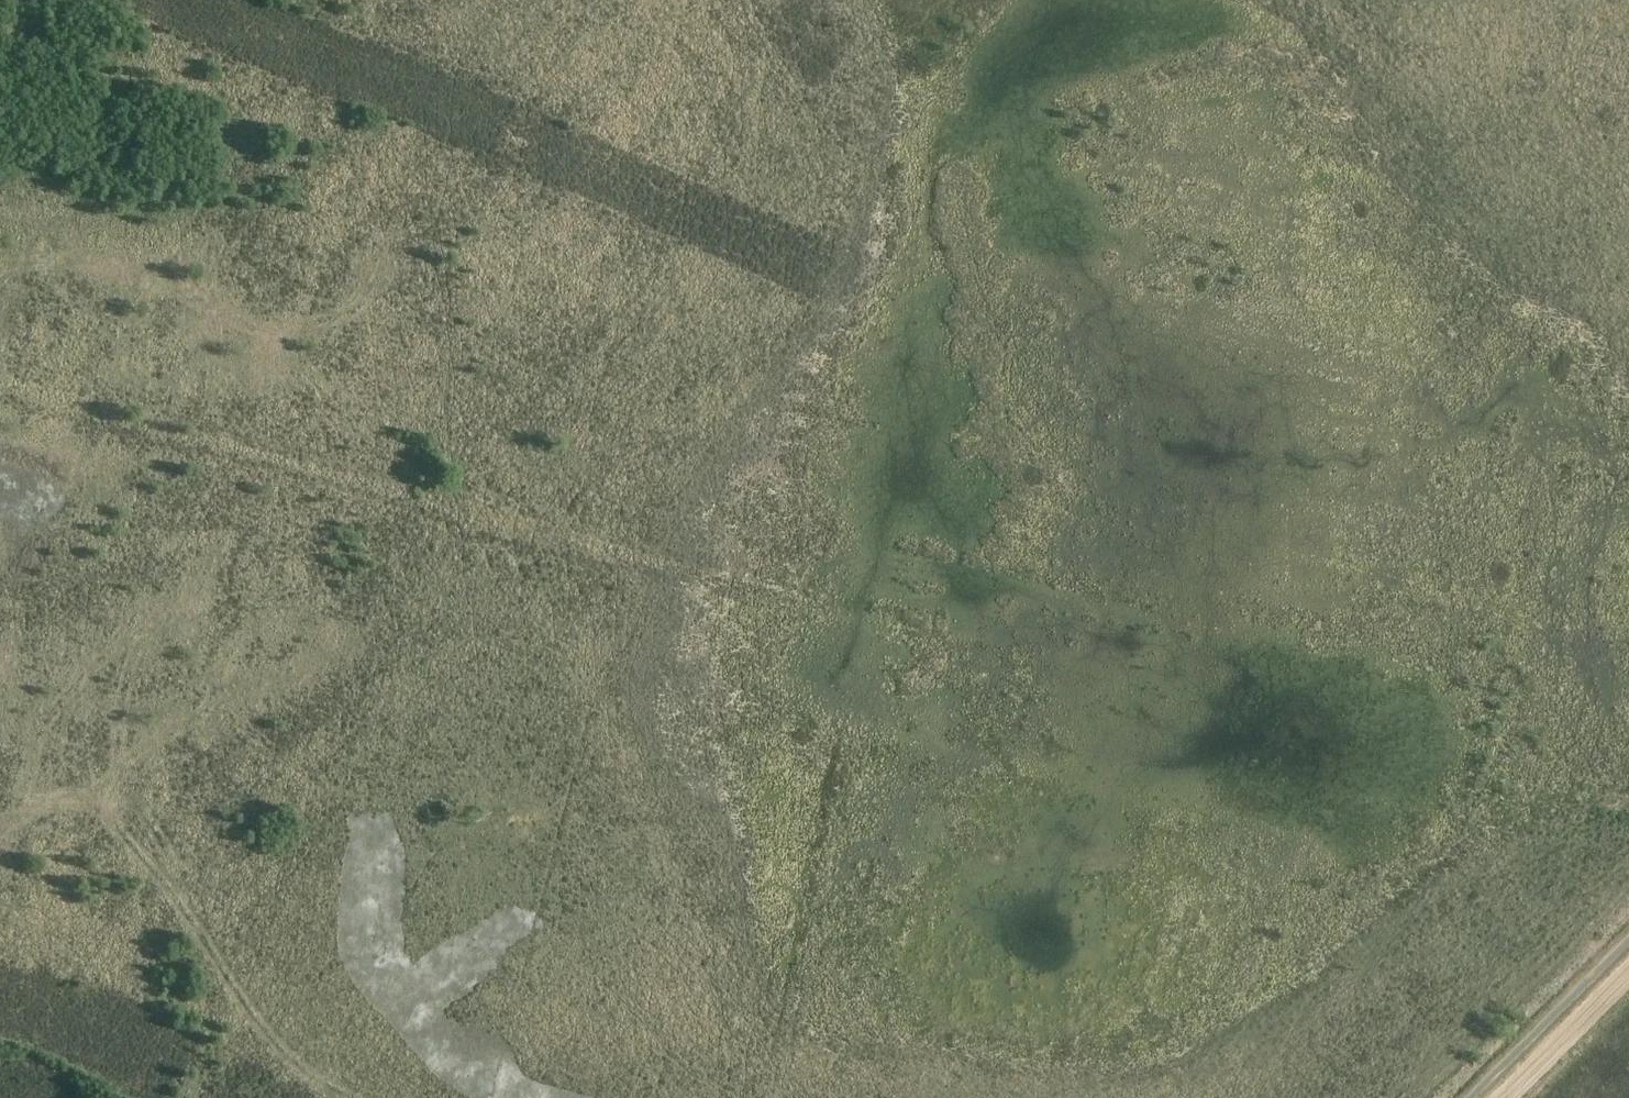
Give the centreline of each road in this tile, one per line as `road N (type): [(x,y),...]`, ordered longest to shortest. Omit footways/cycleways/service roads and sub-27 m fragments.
road 1 (track): [(1505,1097),(1628,976)]

